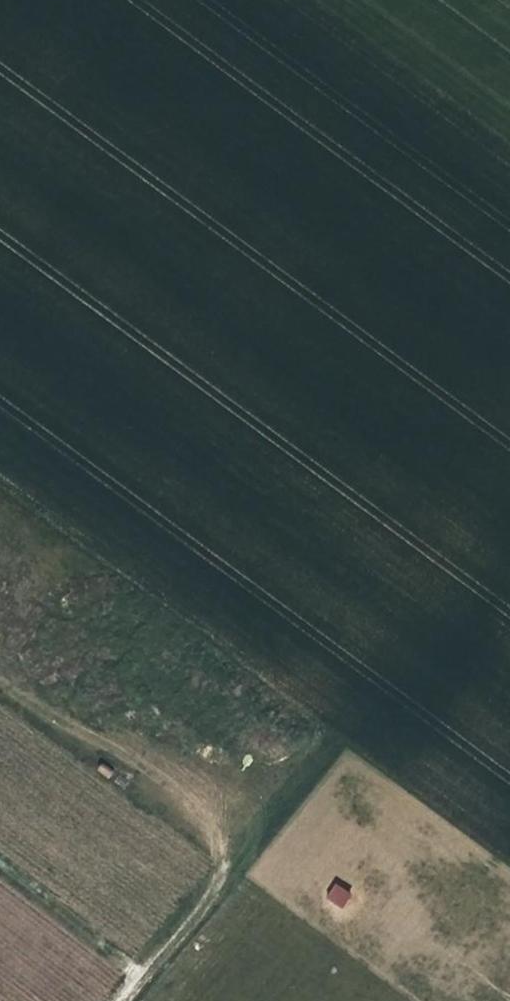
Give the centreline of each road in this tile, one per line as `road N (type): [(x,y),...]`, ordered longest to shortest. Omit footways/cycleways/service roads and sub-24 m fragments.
road 1 (track): [(0,868),(133,968),(107,1000)]

